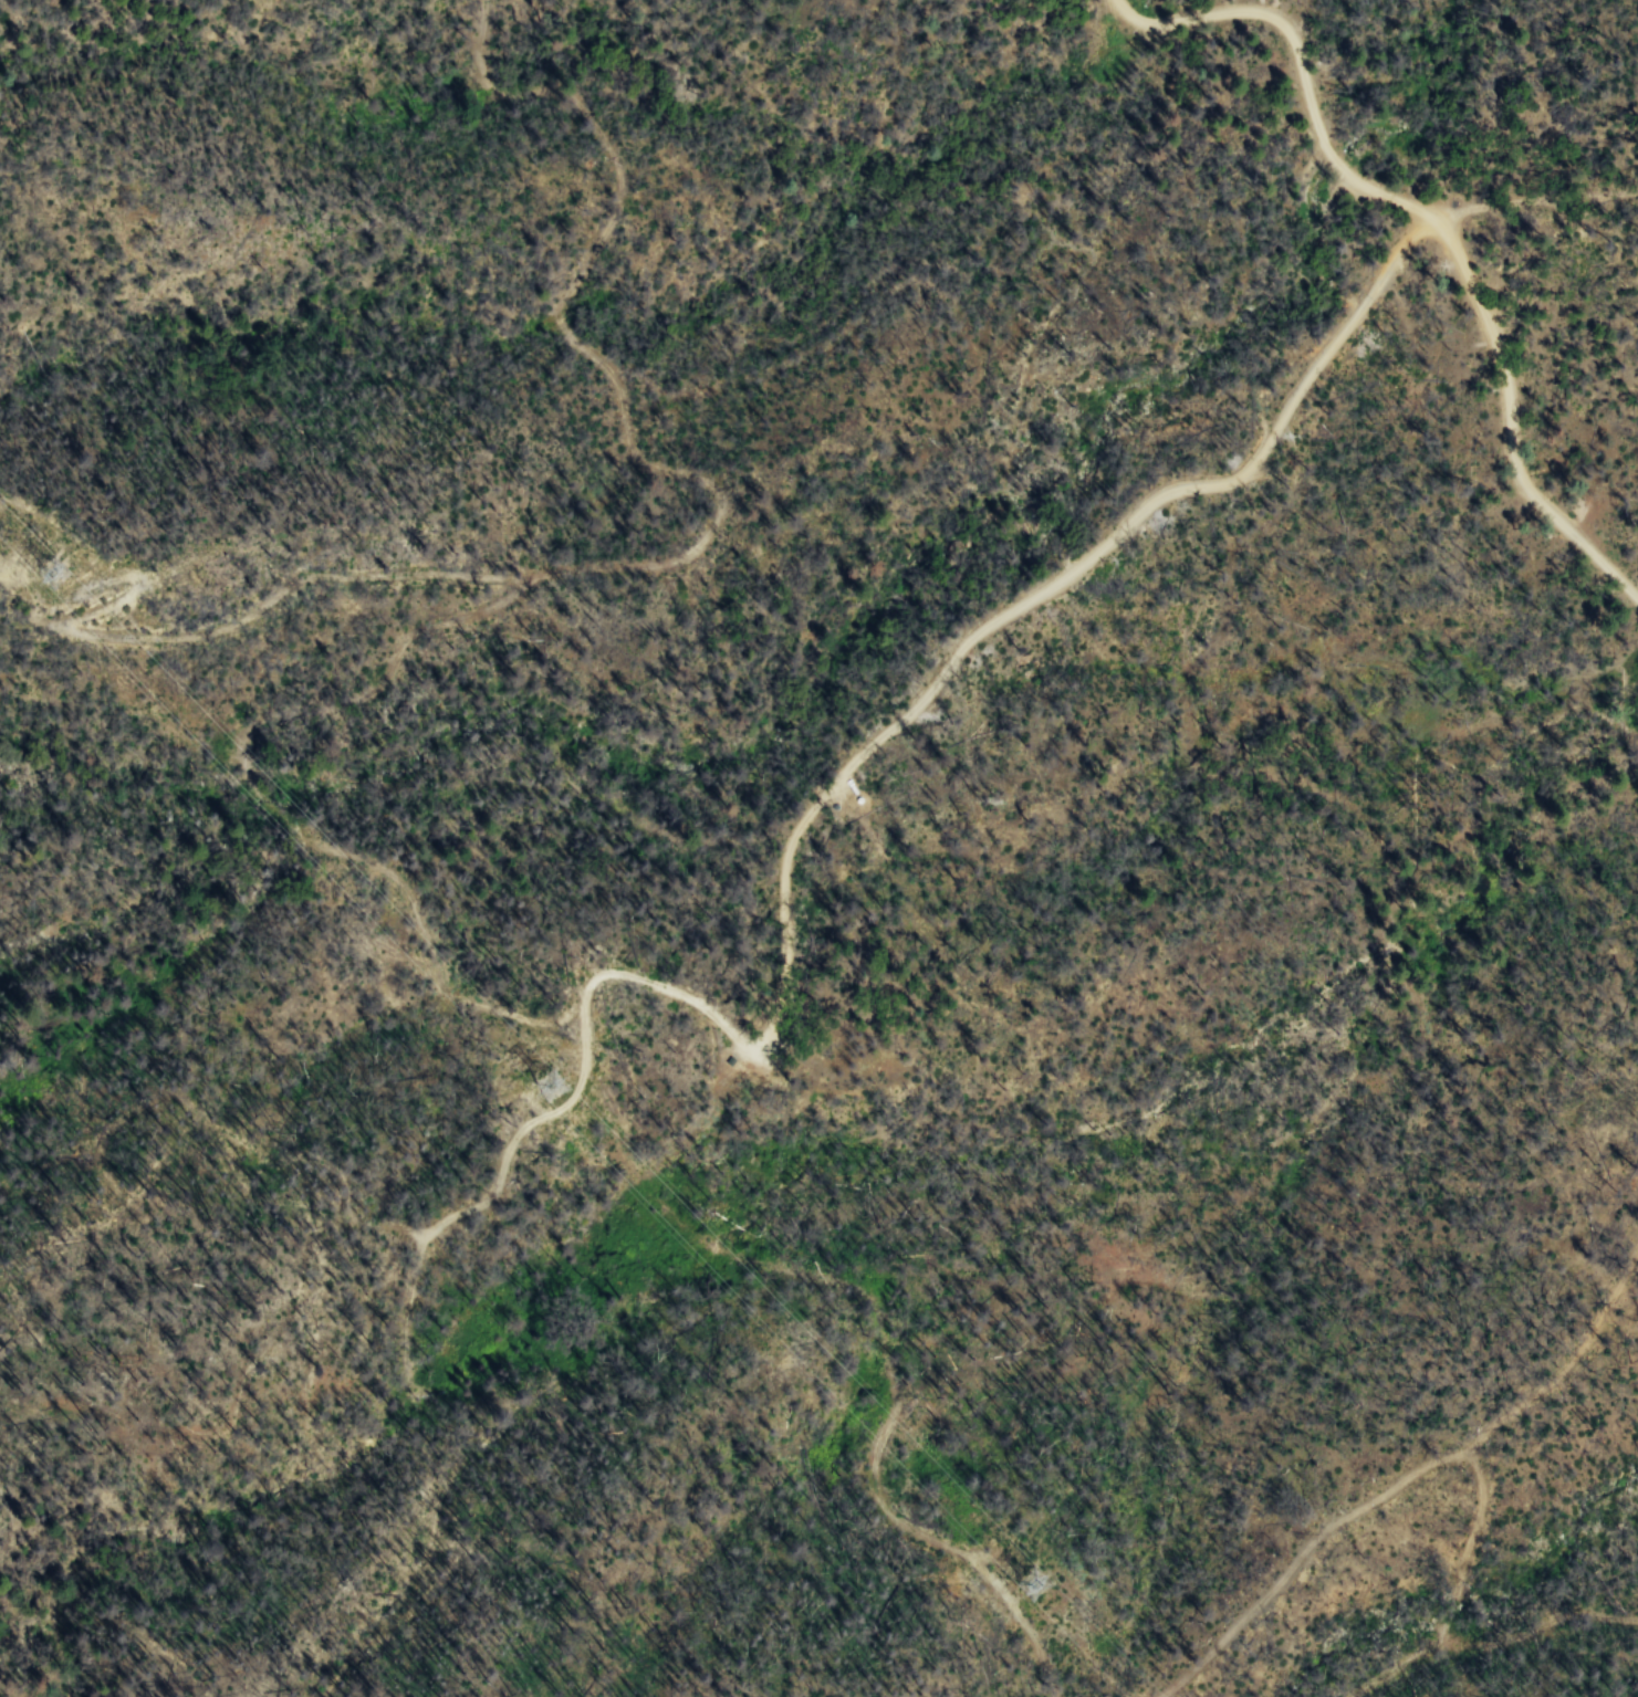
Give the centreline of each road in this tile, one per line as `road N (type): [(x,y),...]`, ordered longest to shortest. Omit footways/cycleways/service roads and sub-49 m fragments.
road 1 (tertiary): [(1637,583),(1534,484),(1504,362),(1478,293),(1437,226),(1368,192),(1333,154),(1289,25),(1258,14),(1161,31),(1134,19),(1121,0)]

